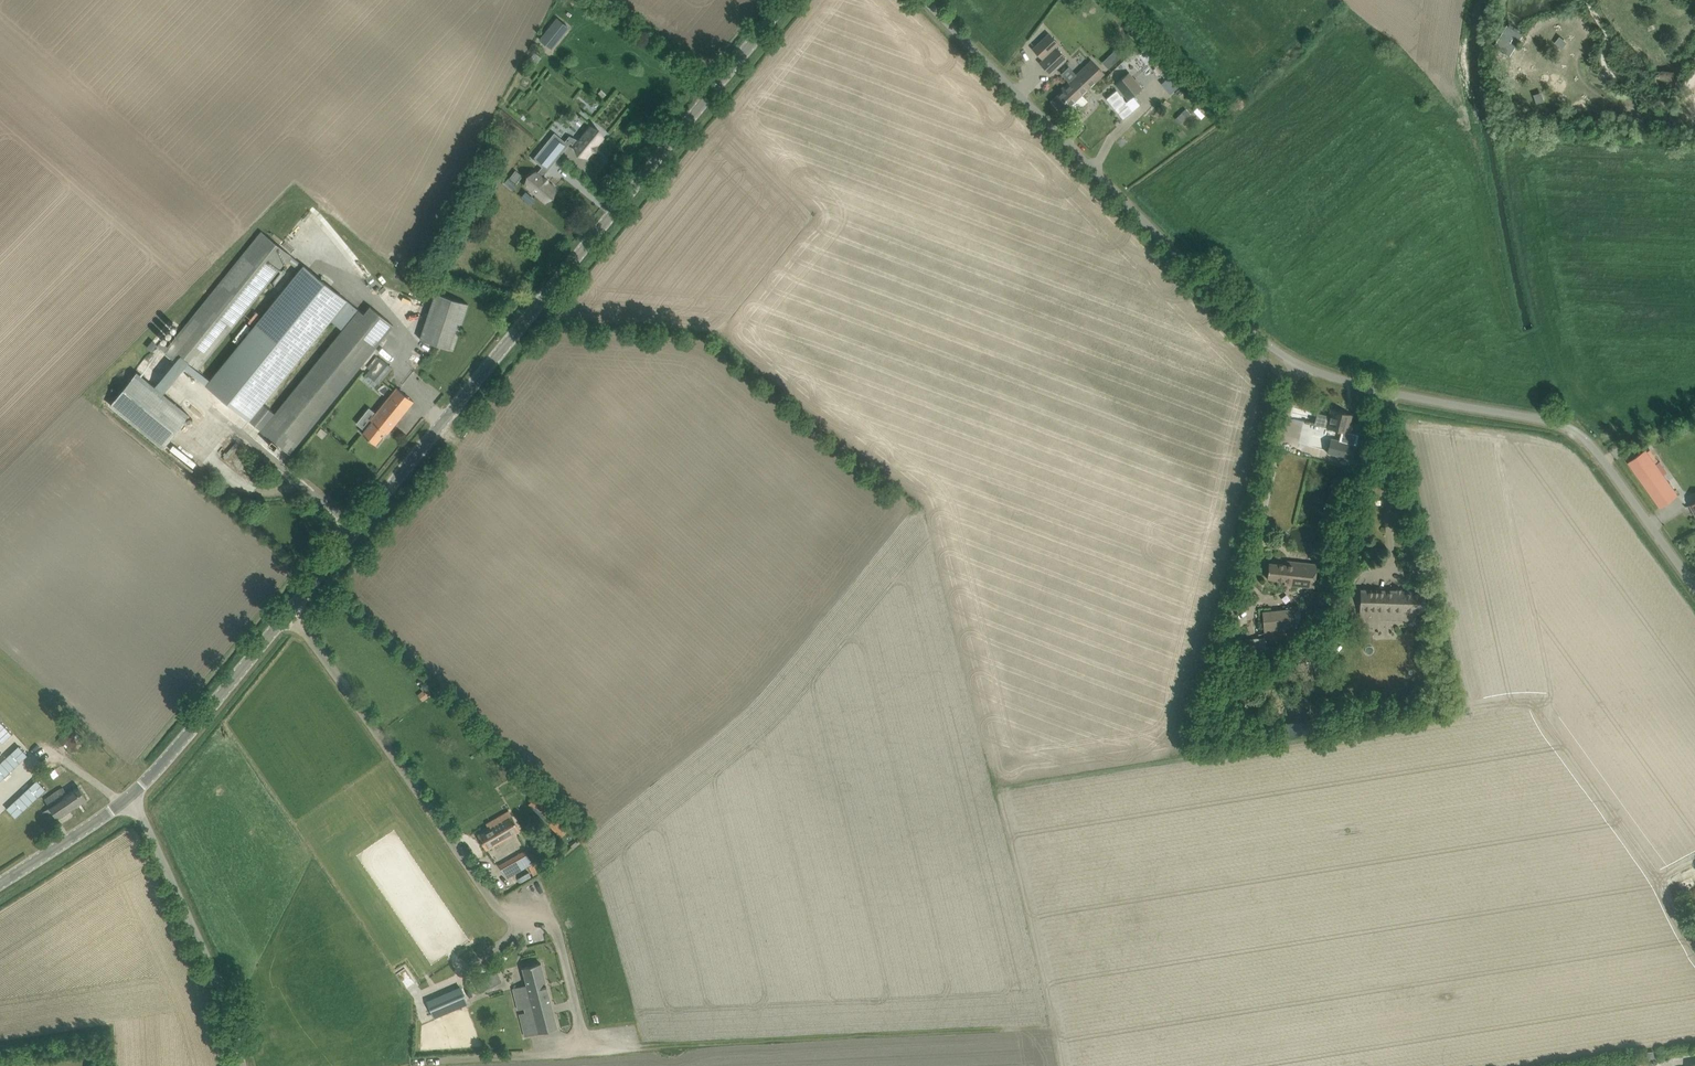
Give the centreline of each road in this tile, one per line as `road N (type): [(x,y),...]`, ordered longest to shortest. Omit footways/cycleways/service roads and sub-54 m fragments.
road 1 (unclassified): [(1694,595),(1587,445),(1564,428),(1317,376),(1261,342),(927,0)]
road 2 (tertiary): [(290,610),(791,0)]
road 3 (unclassified): [(582,1033),(555,934),(490,898),(290,610)]
road 4 (unclassified): [(244,1065),(207,952),(131,795)]
road 5 (tertiary): [(131,795),(290,610)]
road 6 (tertiary): [(0,883),(131,795)]

